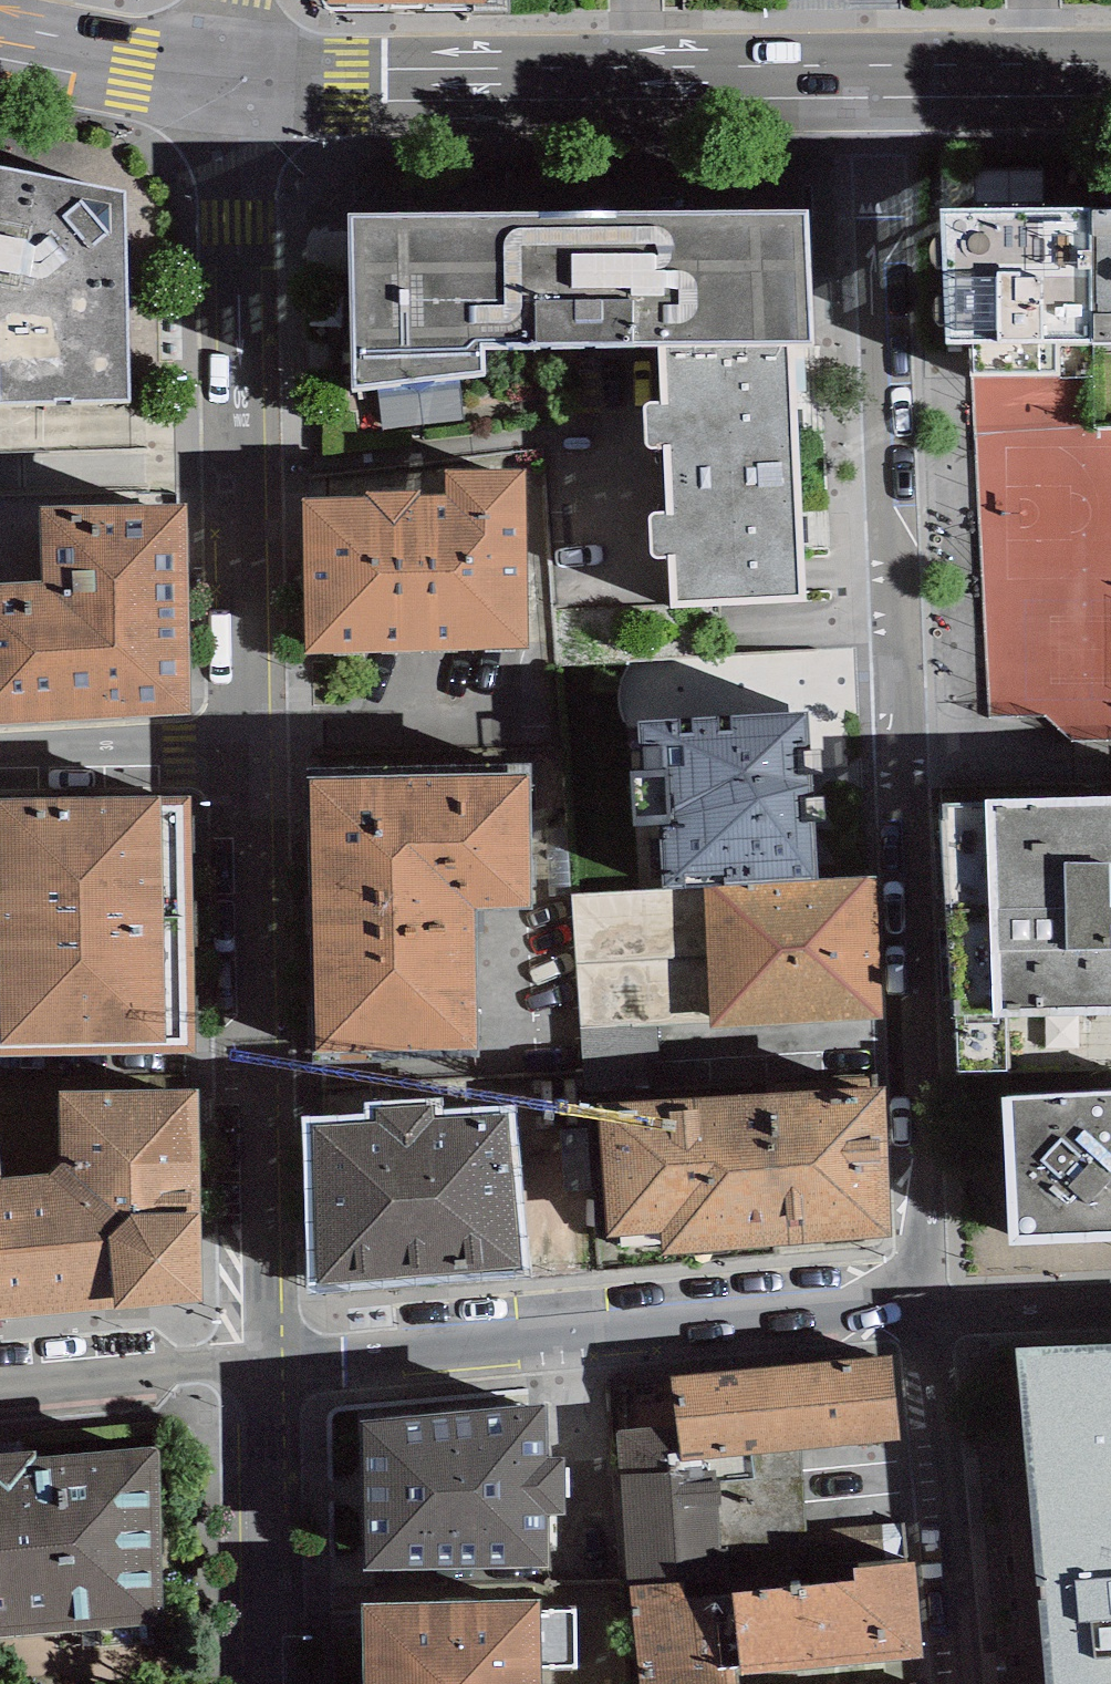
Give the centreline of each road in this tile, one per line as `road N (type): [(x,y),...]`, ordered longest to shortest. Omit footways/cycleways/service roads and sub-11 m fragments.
road 1 (residential): [(928,1311),(872,84)]
road 2 (residential): [(231,86),(245,748)]
road 3 (residential): [(273,1360),(928,1311)]
road 4 (secondary): [(872,84),(231,86)]
road 5 (residential): [(245,748),(273,1360)]
road 6 (residential): [(961,1683),(928,1311)]
road 7 (residential): [(273,1683),(273,1360)]
road 8 (residential): [(0,1386),(273,1360)]
road 9 (residential): [(0,778),(245,748)]
road 10 (secondary): [(1110,82),(872,84)]
road 11 (secondary): [(231,86),(0,41)]
road 12 (residential): [(928,1311),(1110,1304)]

